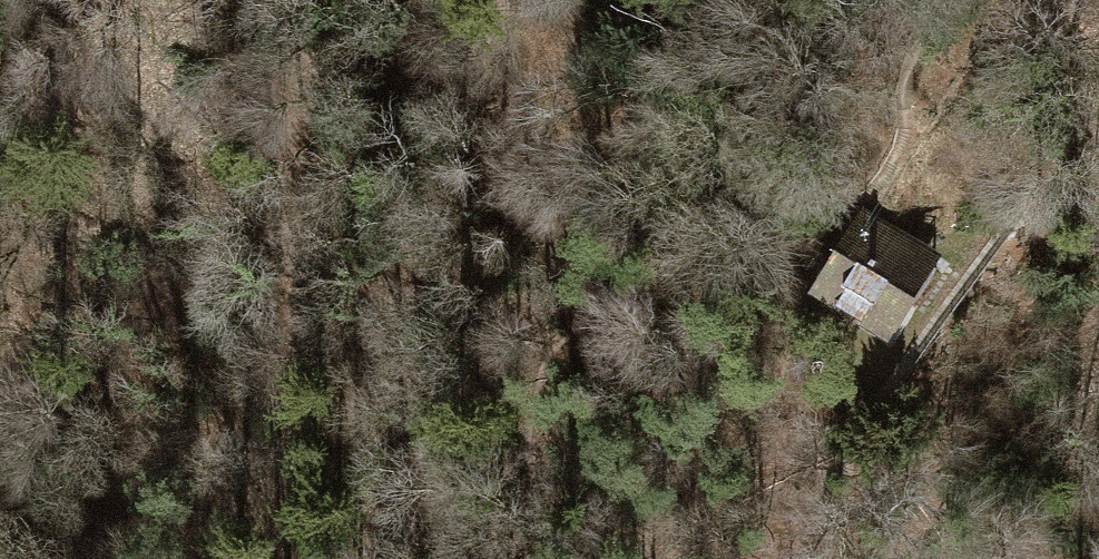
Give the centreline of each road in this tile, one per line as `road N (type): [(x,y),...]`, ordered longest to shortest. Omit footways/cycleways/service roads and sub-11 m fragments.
road 1 (motorway): [(0,318),(1098,542)]
road 2 (motorway): [(1098,157),(330,0)]

